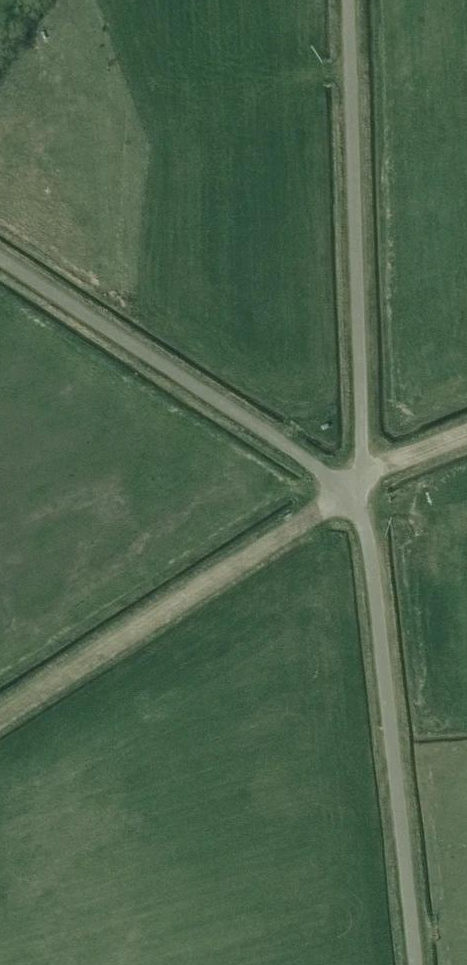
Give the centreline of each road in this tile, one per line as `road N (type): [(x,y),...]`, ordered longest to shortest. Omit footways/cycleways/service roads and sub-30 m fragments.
road 1 (unclassified): [(347,491),(361,450),(348,0)]
road 2 (unclassified): [(408,964),(370,548),(347,491)]
road 3 (unclassified): [(347,491),(0,252)]
road 4 (track): [(347,491),(0,715)]
road 5 (track): [(347,491),(385,465),(466,434)]

